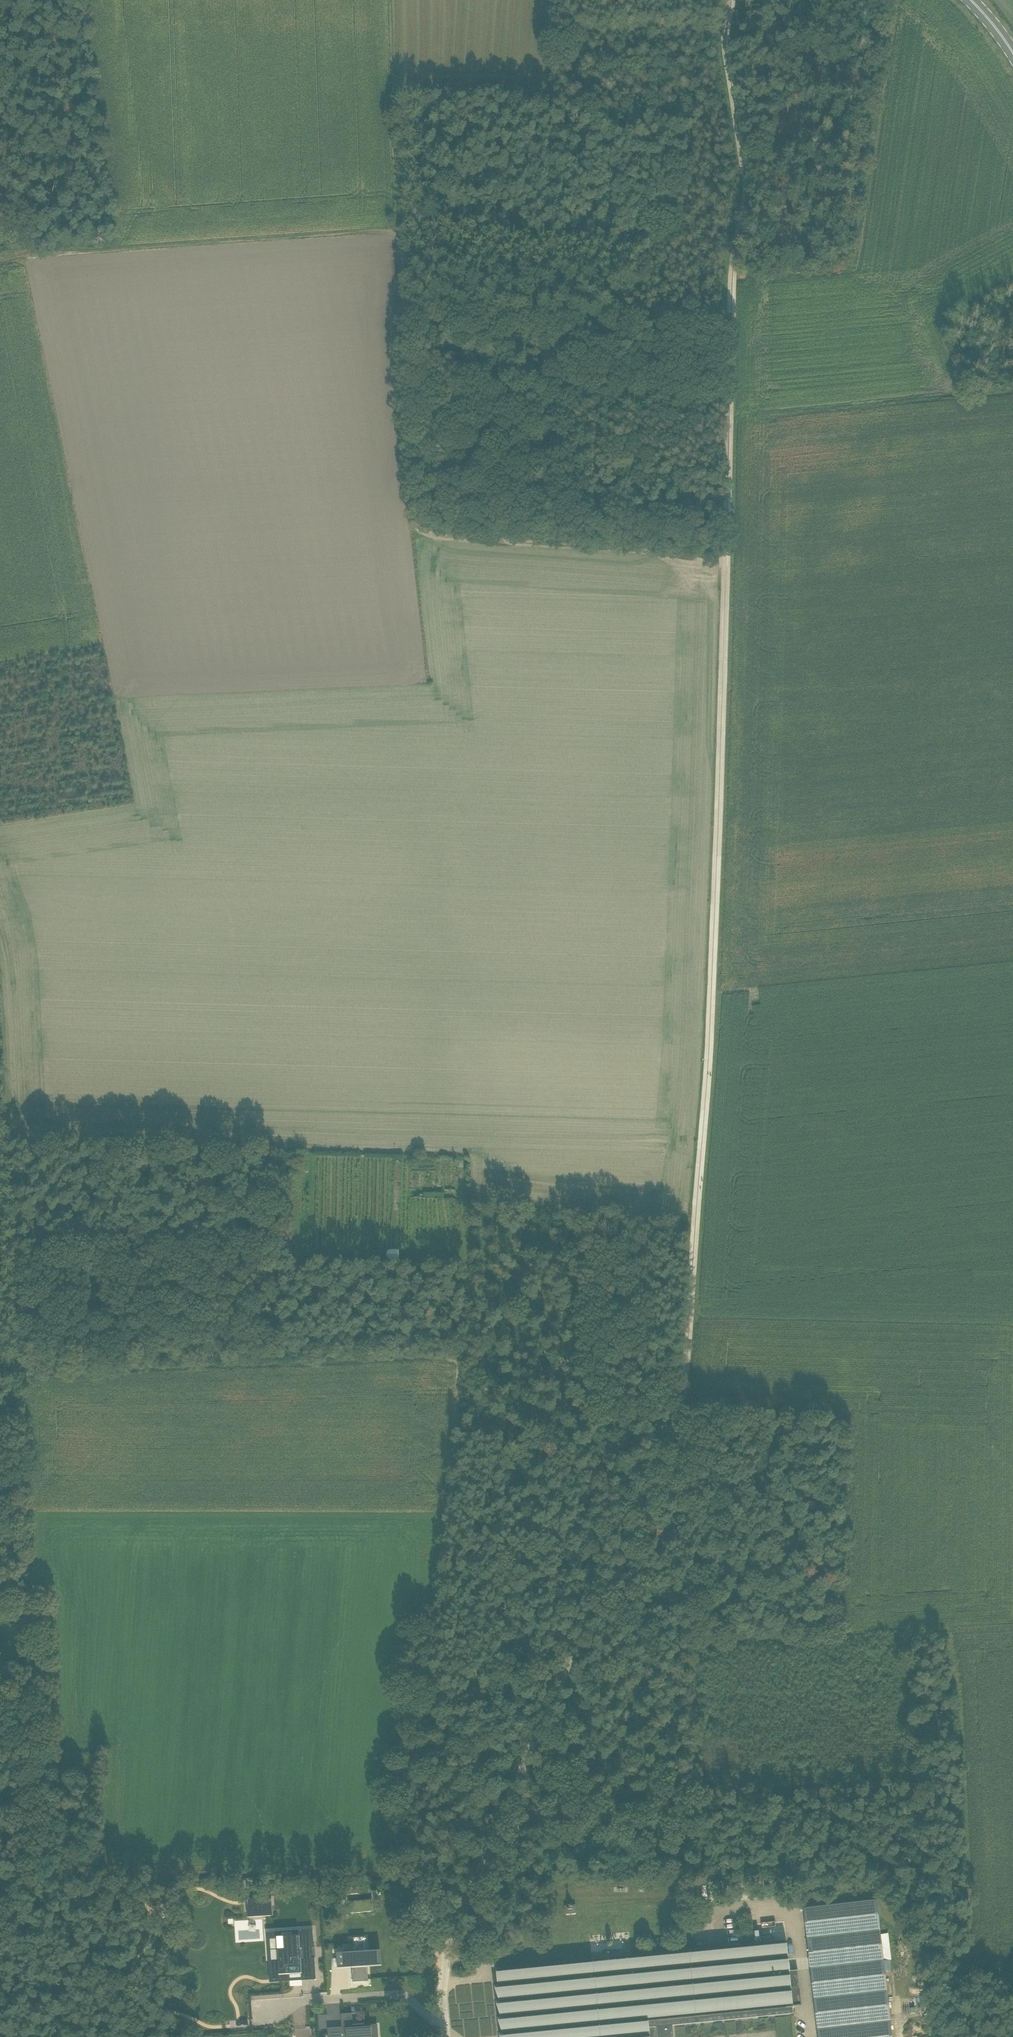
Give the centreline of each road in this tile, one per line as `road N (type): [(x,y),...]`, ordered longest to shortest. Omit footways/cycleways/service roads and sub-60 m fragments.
road 1 (track): [(97,1877),(424,1879),(422,1788),(460,1385),(677,1402)]
road 2 (track): [(110,2036),(97,1877)]

